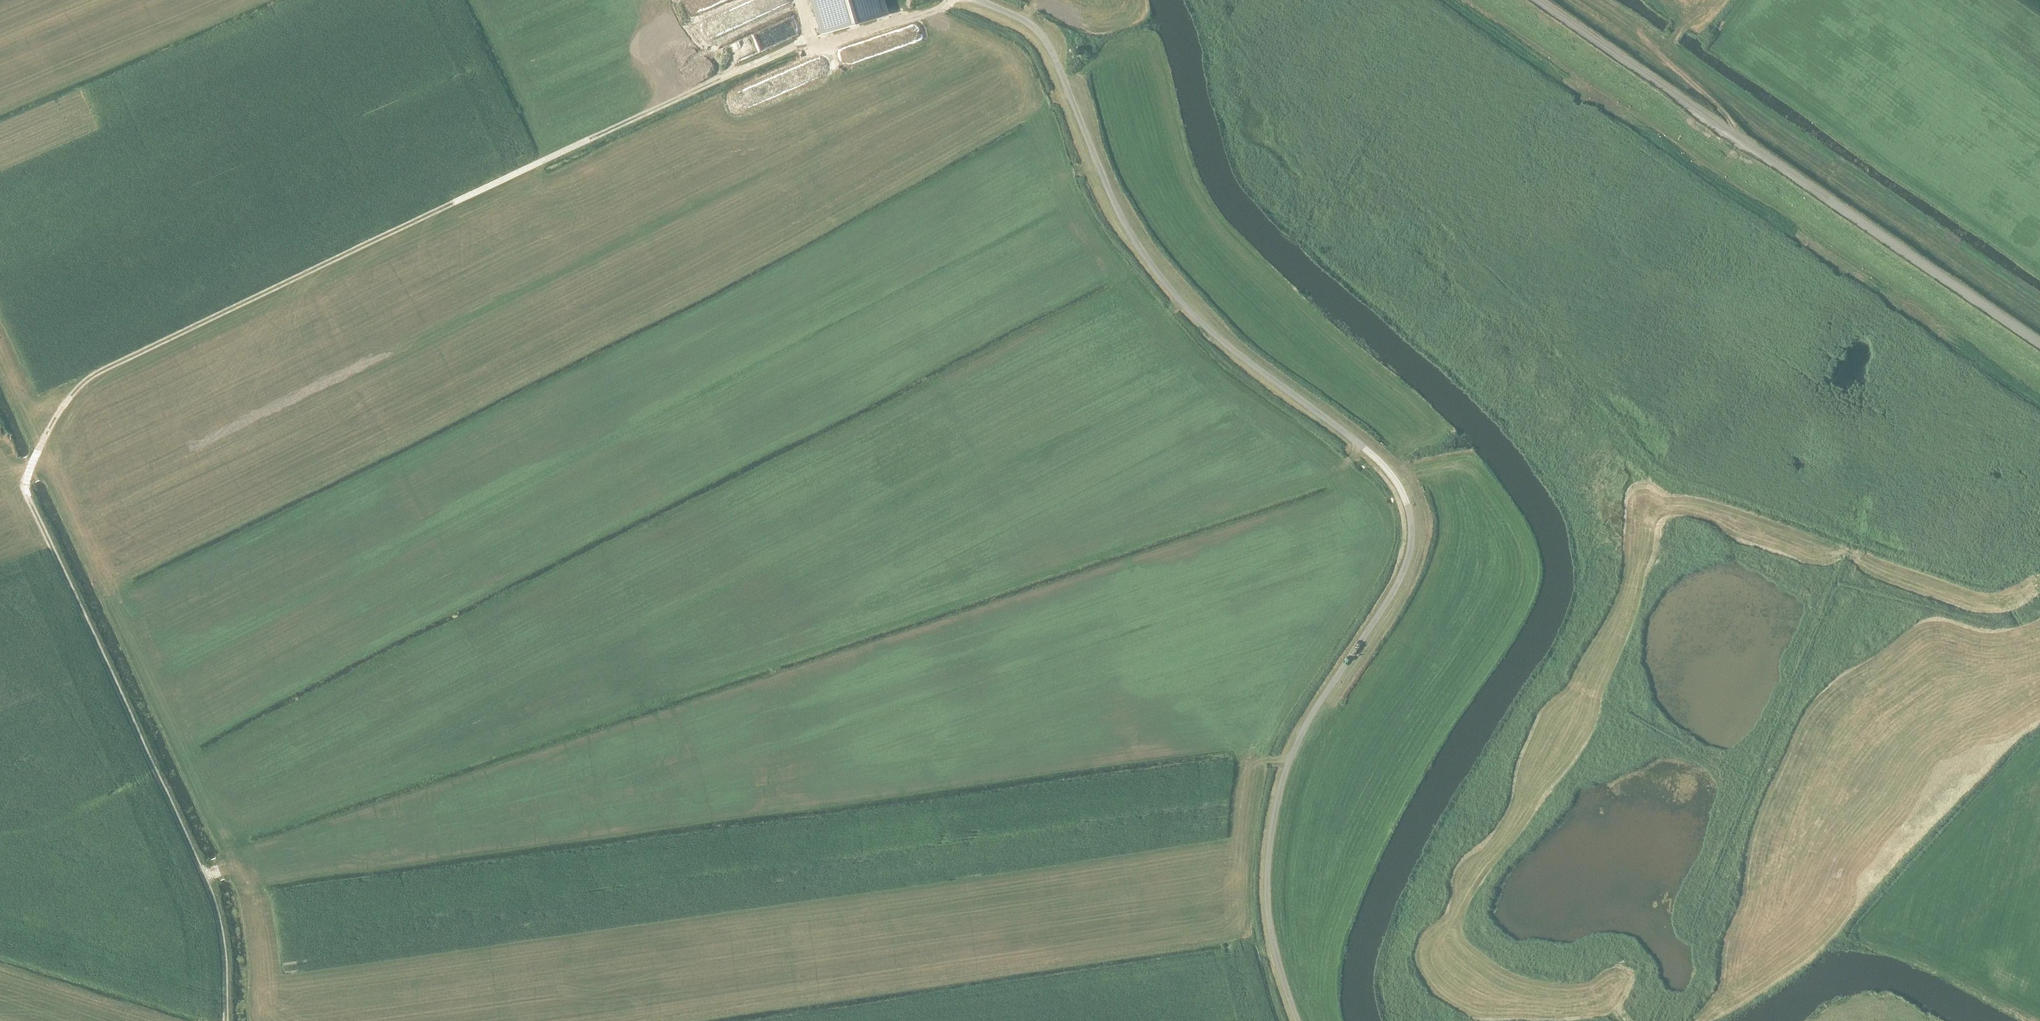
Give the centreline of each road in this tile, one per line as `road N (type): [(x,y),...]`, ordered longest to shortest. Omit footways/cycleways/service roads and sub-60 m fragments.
road 1 (unclassified): [(1298,1020),(1270,930),(1273,818),(1301,732),(1404,569),(1411,525),(1404,497),(1361,445),(1184,305),(1118,210),(1046,42),(1031,25),(978,0)]
road 2 (tertiary): [(2039,344),(1535,0)]

